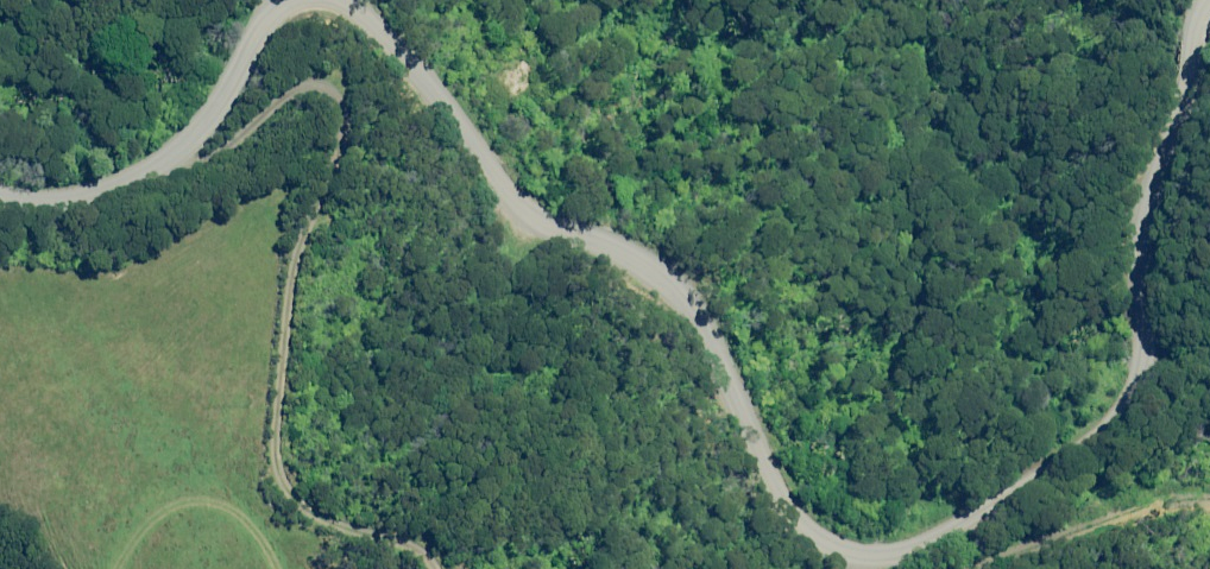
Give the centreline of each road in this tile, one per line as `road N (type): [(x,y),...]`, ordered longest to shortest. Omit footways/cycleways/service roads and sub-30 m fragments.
road 1 (unclassified): [(362,0),(503,198),(640,263),(686,295),(799,490),(835,519),(888,537),(1015,467),(1108,392),(1135,324),(1165,41),(1194,0)]
road 2 (track): [(165,141),(201,159),(245,144),(317,85),(333,84),(344,102),(349,130),(275,280),(263,473),(293,525),(398,546),(405,568)]
road 3 (unclassified): [(0,183),(48,189),(159,147),(215,95),(275,0)]
road 4 (track): [(942,508),(971,516),(1167,468),(1209,480)]
road 5 (track): [(111,568),(157,513),(212,505),(281,568)]

